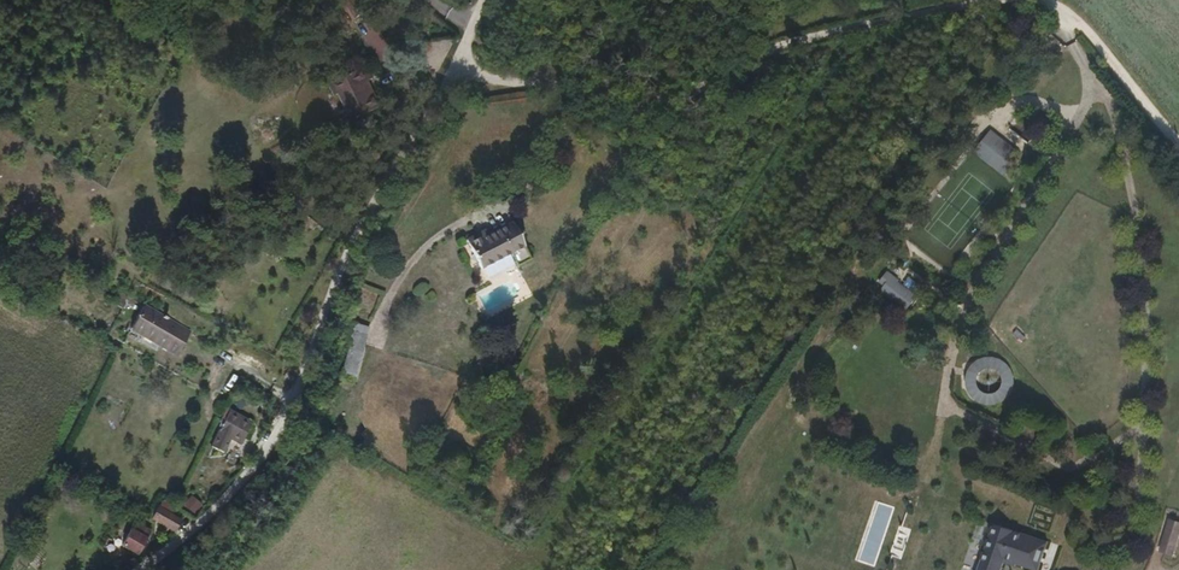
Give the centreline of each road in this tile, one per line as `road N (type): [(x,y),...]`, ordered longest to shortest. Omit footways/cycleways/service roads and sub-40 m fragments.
road 1 (unclassified): [(134,569),(222,501),(278,425),(365,207),(465,40)]
road 2 (unclassified): [(840,30),(672,90),(496,82),(482,76),(465,40)]
road 3 (unclassified): [(840,30),(990,3),(1043,3),(1068,14)]
road 4 (track): [(1068,14),(1178,143)]

